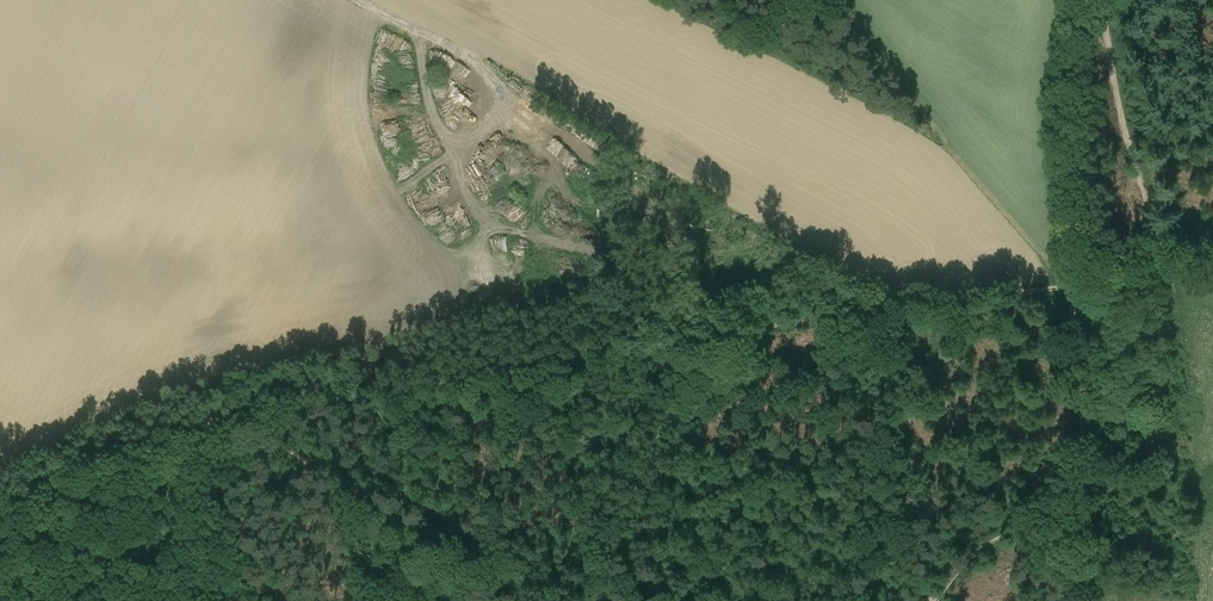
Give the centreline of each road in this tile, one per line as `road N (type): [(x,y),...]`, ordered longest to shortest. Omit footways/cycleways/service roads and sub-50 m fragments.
road 1 (track): [(547,600),(249,413)]
road 2 (track): [(1099,0),(1158,250)]
road 3 (track): [(1085,457),(1068,486),(968,558),(936,600)]
road 4 (track): [(421,36),(429,111),(490,215)]
road 5 (track): [(445,145),(489,125),(495,80),(421,36)]
road 6 (track): [(1071,287),(1085,457)]
road 7 (track): [(1085,457),(1086,600)]

